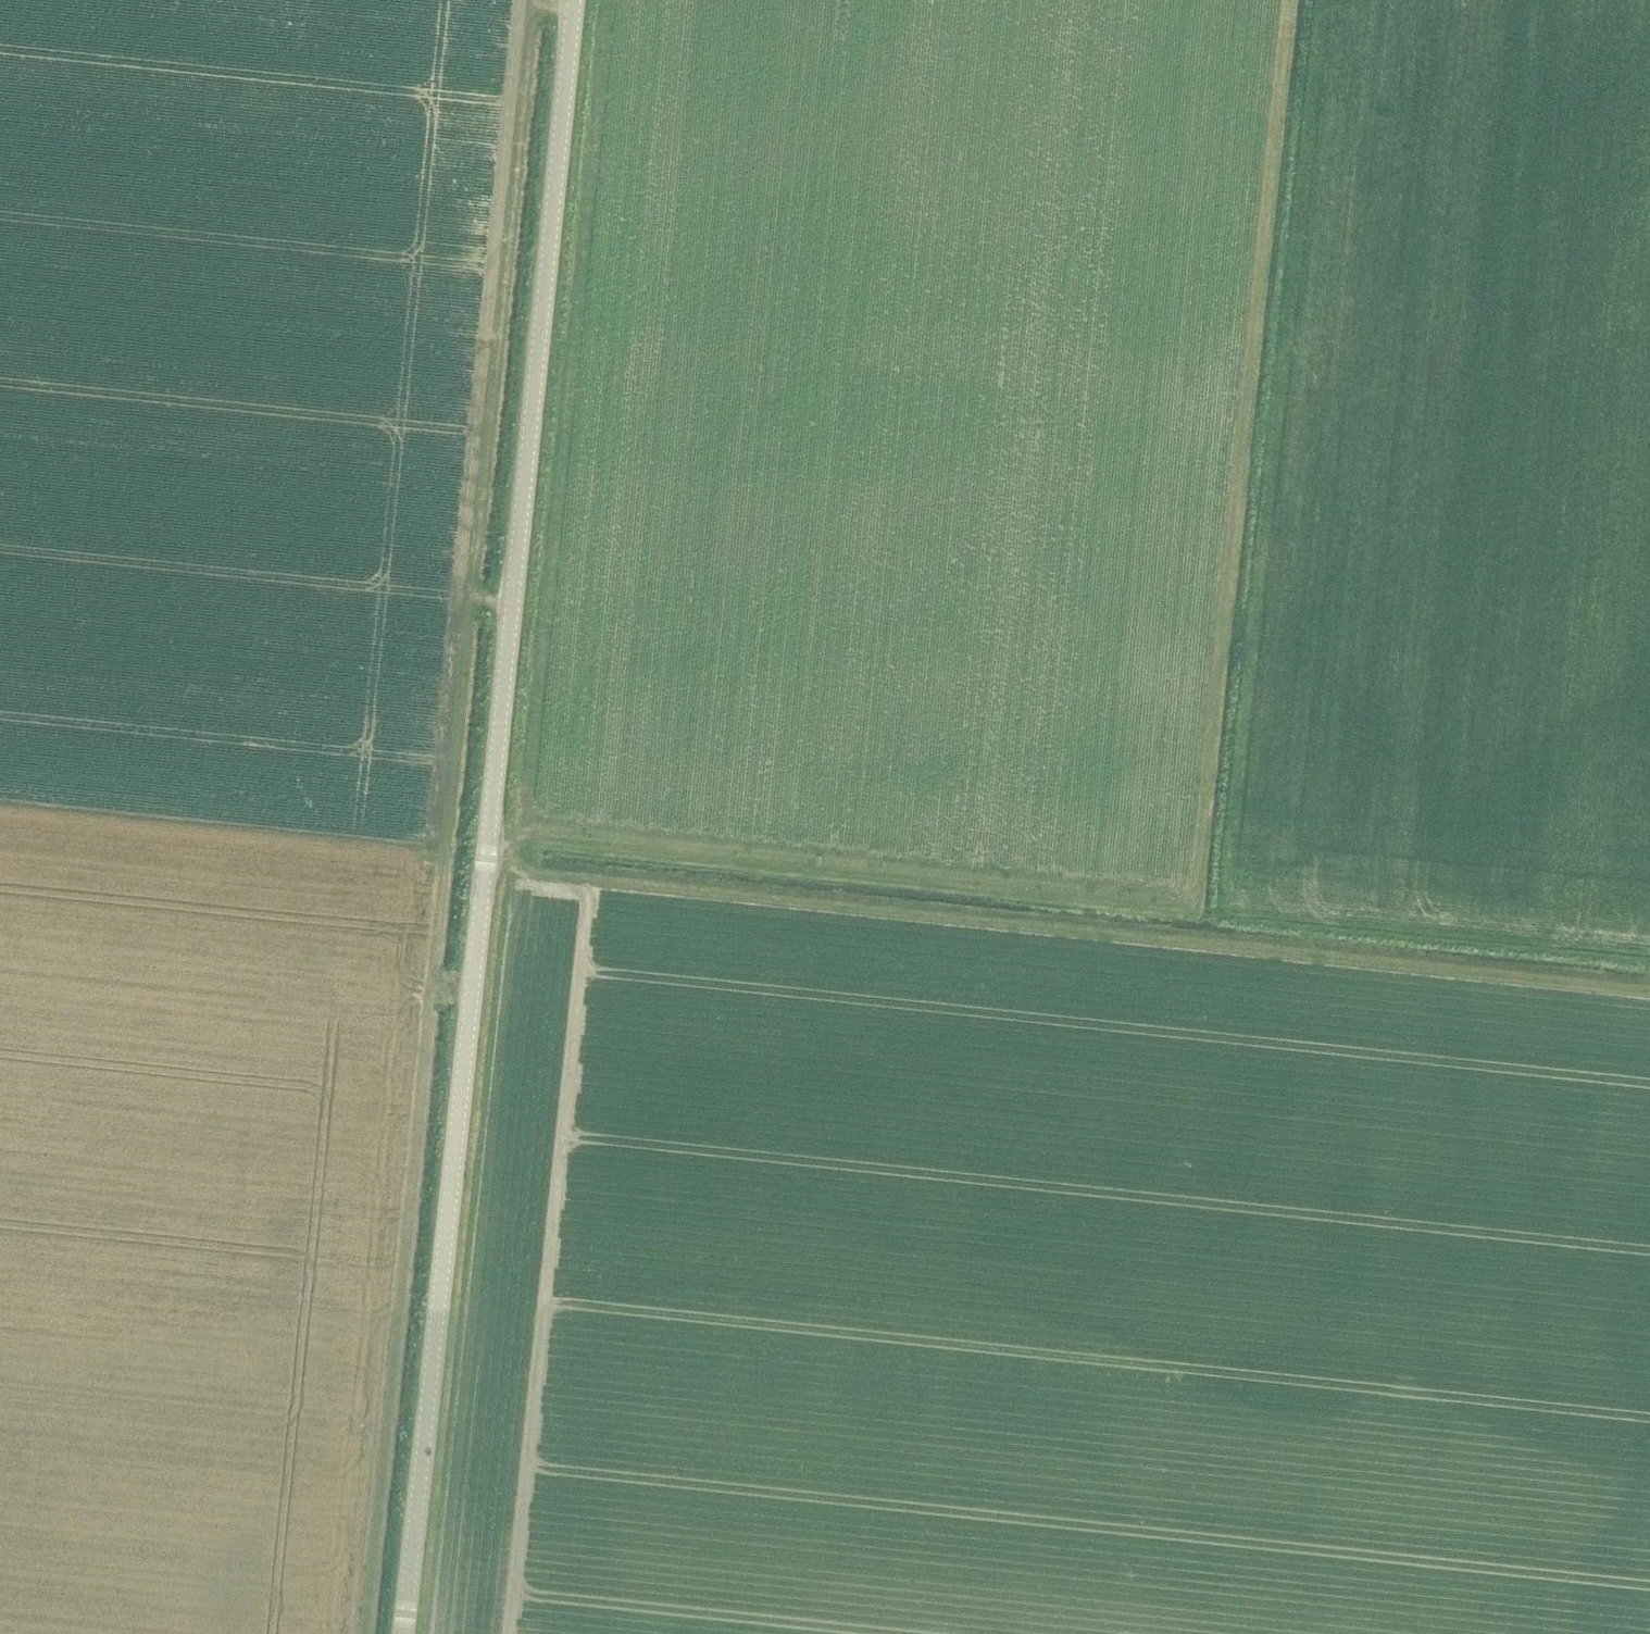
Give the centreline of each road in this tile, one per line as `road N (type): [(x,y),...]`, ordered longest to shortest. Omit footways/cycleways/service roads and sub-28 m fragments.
road 1 (tertiary): [(402,1633),(572,0)]

